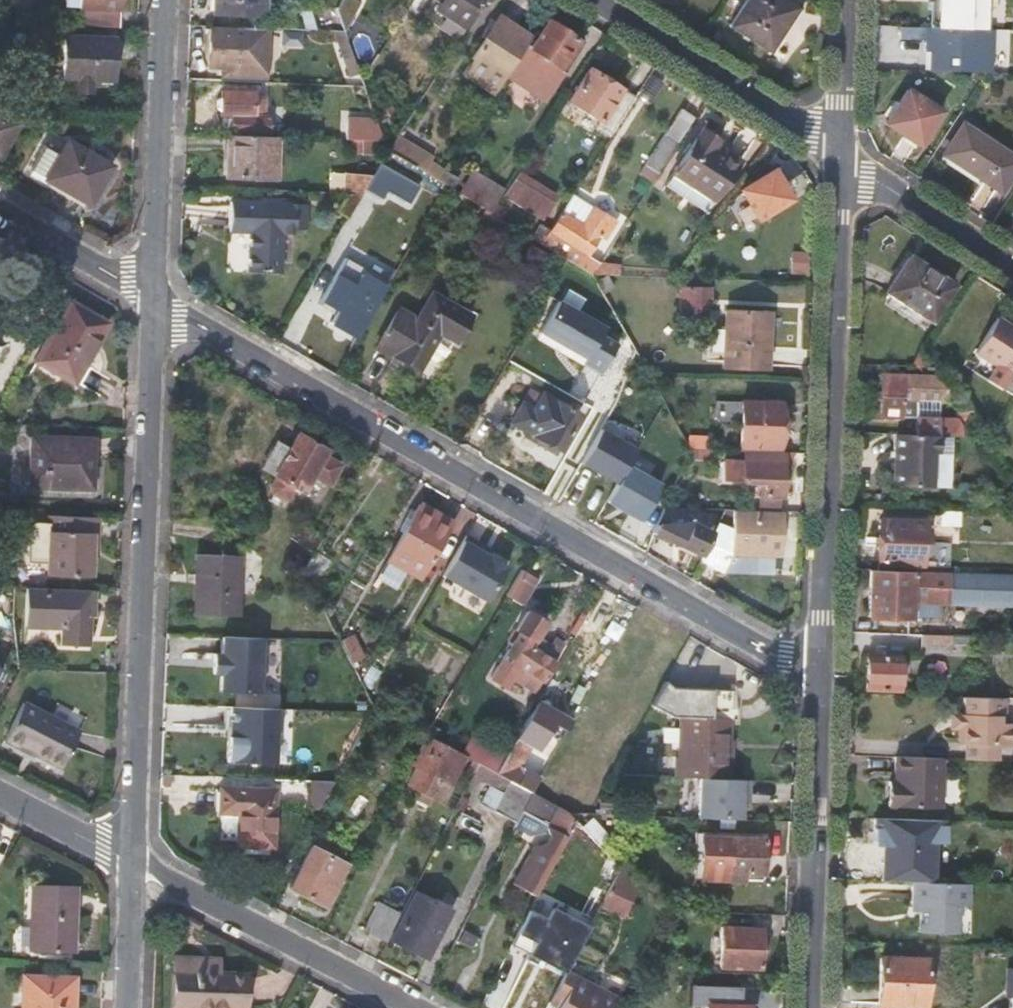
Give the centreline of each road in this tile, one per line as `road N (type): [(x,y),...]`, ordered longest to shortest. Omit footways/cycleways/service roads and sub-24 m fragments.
road 1 (residential): [(152,298),(766,650),(822,665)]
road 2 (residential): [(152,298),(130,863)]
road 3 (residential): [(841,158),(822,665)]
road 4 (residential): [(822,665),(810,1007)]
road 5 (residential): [(417,1007),(130,863)]
road 6 (residential): [(163,0),(152,298)]
road 7 (residential): [(841,158),(603,0)]
road 8 (residential): [(1012,268),(841,158)]
road 9 (residential): [(0,211),(152,298)]
road 10 (residential): [(847,0),(841,158)]
road 11 (residential): [(130,863),(0,796)]
road 12 (residential): [(130,863),(125,1007)]

